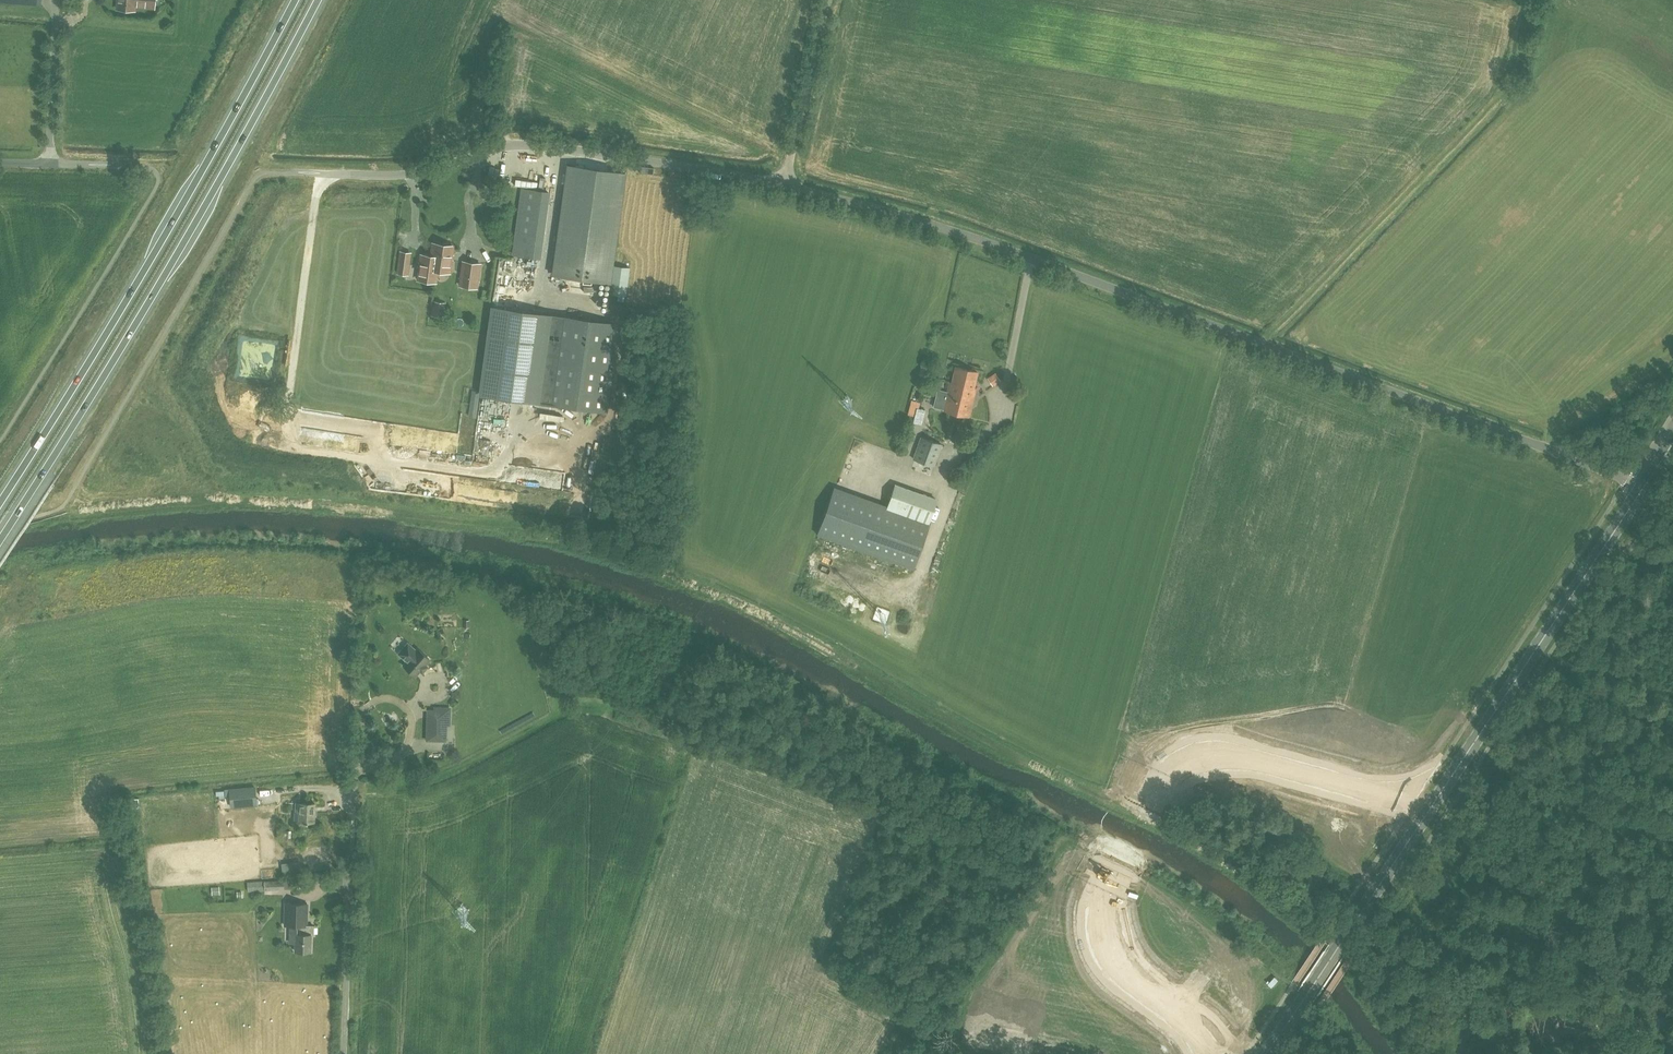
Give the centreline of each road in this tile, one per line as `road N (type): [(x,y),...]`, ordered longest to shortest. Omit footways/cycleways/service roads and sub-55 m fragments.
road 1 (track): [(69,498),(105,508),(330,505),(526,527),(616,554),(769,617),(962,728),(1163,826),(1296,914)]
road 2 (unclassified): [(1645,491),(1628,476),(1033,259),(787,187)]
road 3 (secondary): [(1265,1053),(1645,491)]
road 4 (trunk): [(0,540),(199,216),(316,0)]
road 5 (trunk): [(294,0),(179,215),(0,503)]
road 6 (unclassified): [(787,187),(524,145),(411,173),(309,173)]
road 7 (unclassified): [(344,1053),(353,801)]
road 8 (unclassified): [(787,187),(832,0)]

